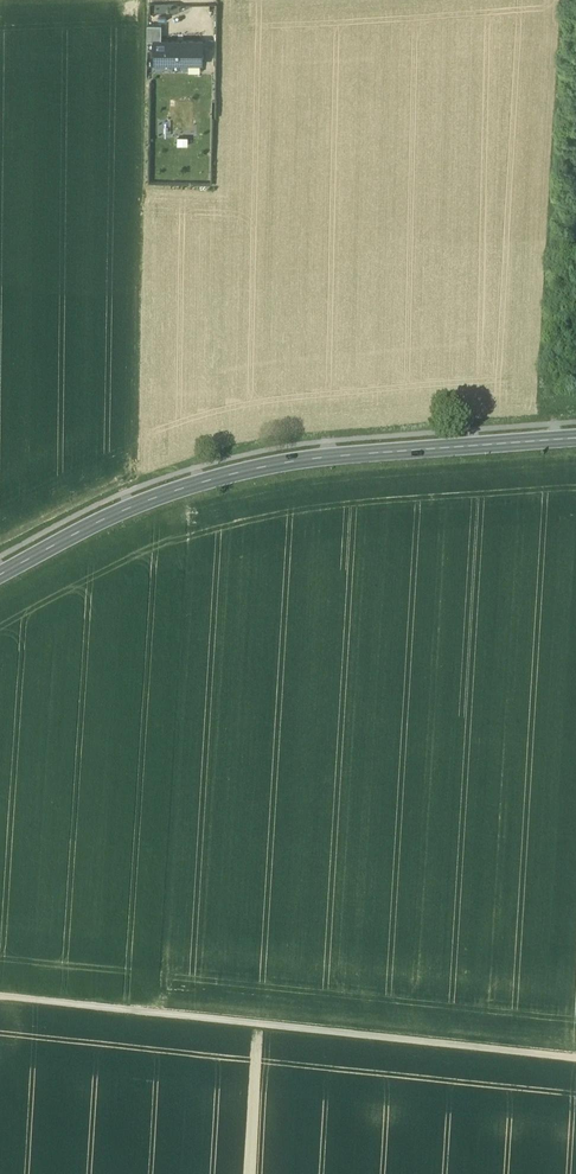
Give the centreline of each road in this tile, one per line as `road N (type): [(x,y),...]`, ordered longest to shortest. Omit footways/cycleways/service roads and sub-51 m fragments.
road 1 (secondary): [(575,439),(301,461),(222,477),(99,522),(0,576)]
road 2 (track): [(575,1061),(0,1001)]

